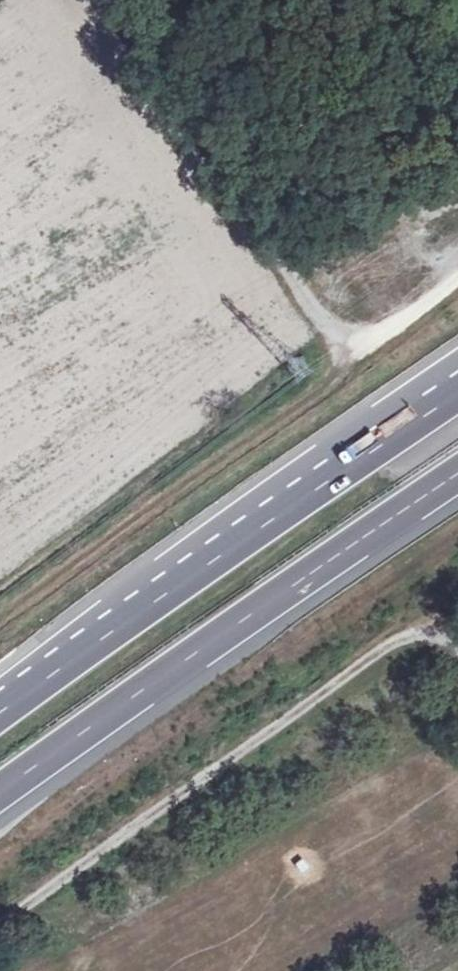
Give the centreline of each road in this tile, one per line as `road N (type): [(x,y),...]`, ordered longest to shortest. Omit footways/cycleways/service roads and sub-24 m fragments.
road 1 (track): [(457,675),(422,636),(400,645),(274,725),(0,922)]
road 2 (motorway): [(457,393),(0,713)]
road 3 (motorway): [(0,793),(457,474)]
road 4 (track): [(457,265),(374,329),(334,339),(300,302),(121,0)]

